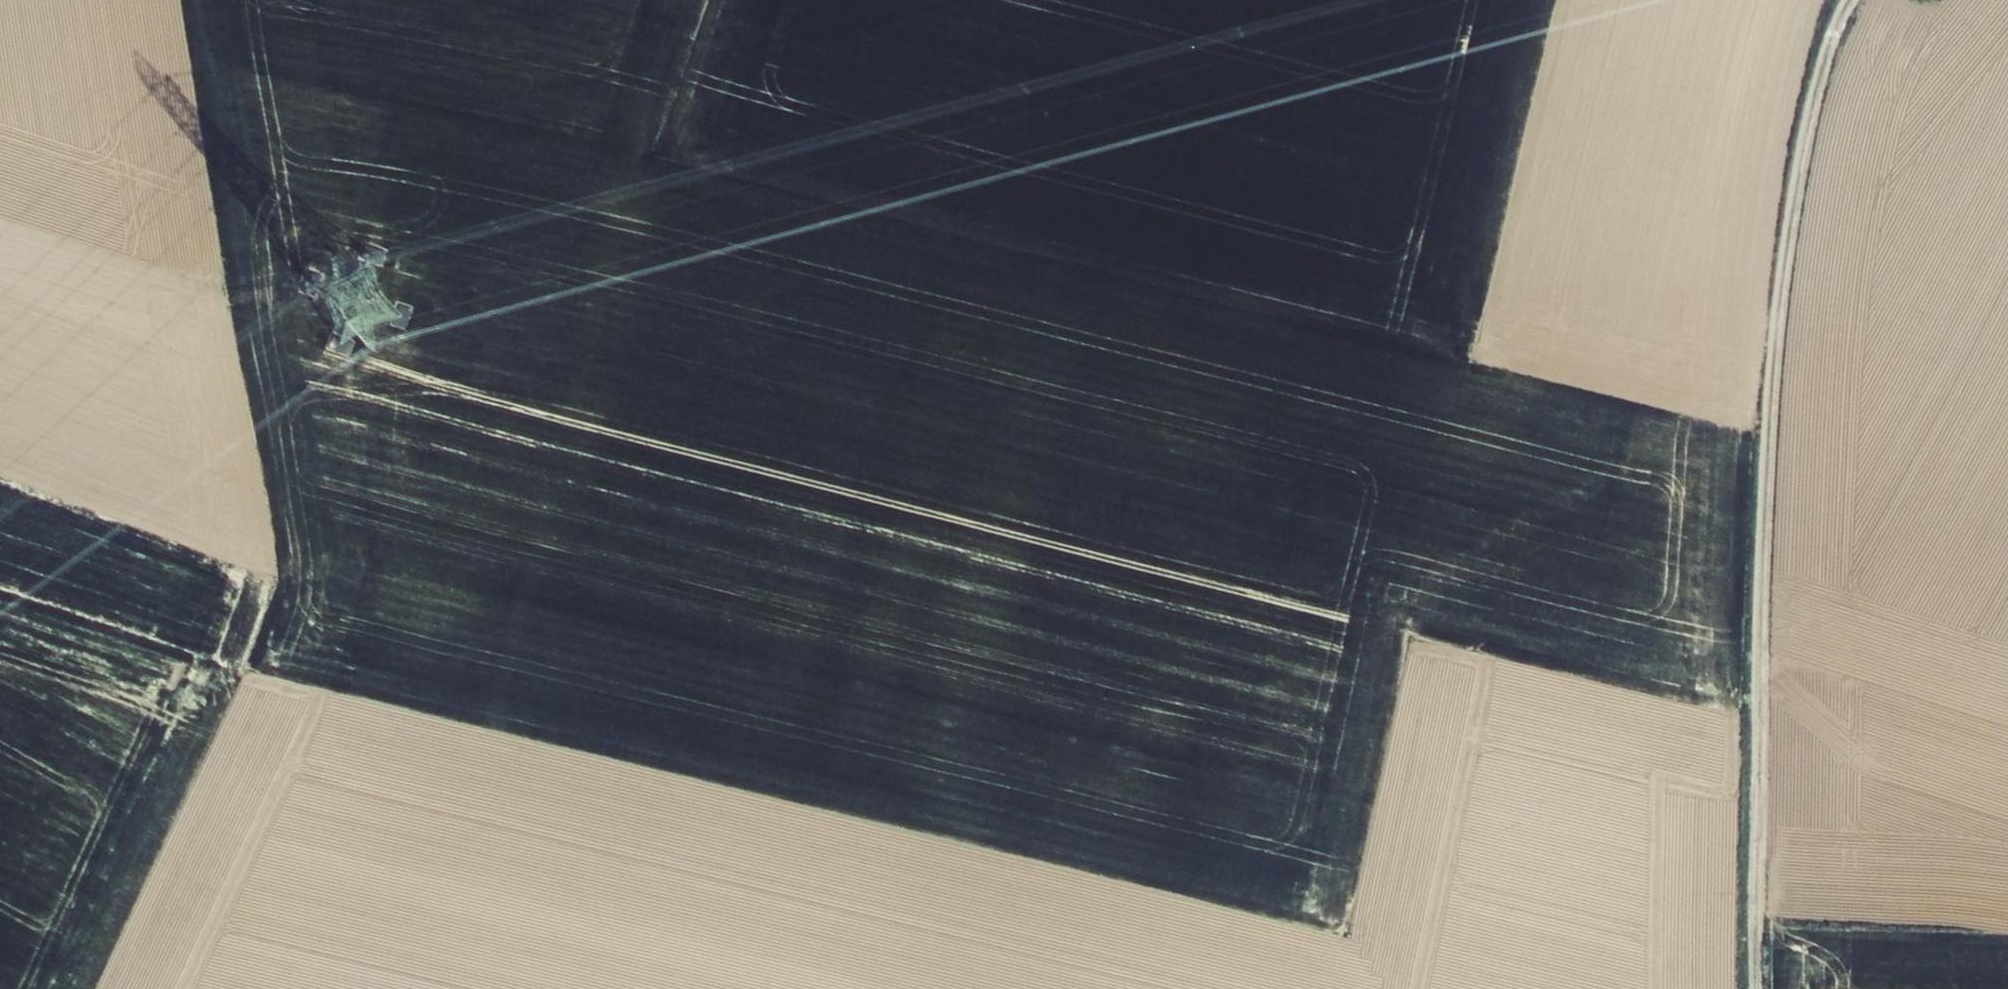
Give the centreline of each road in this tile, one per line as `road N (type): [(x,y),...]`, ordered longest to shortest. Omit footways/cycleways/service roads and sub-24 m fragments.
road 1 (track): [(1852,0),(1834,33),(1799,177),(1770,404),(1752,988)]
road 2 (track): [(180,0),(223,293)]

